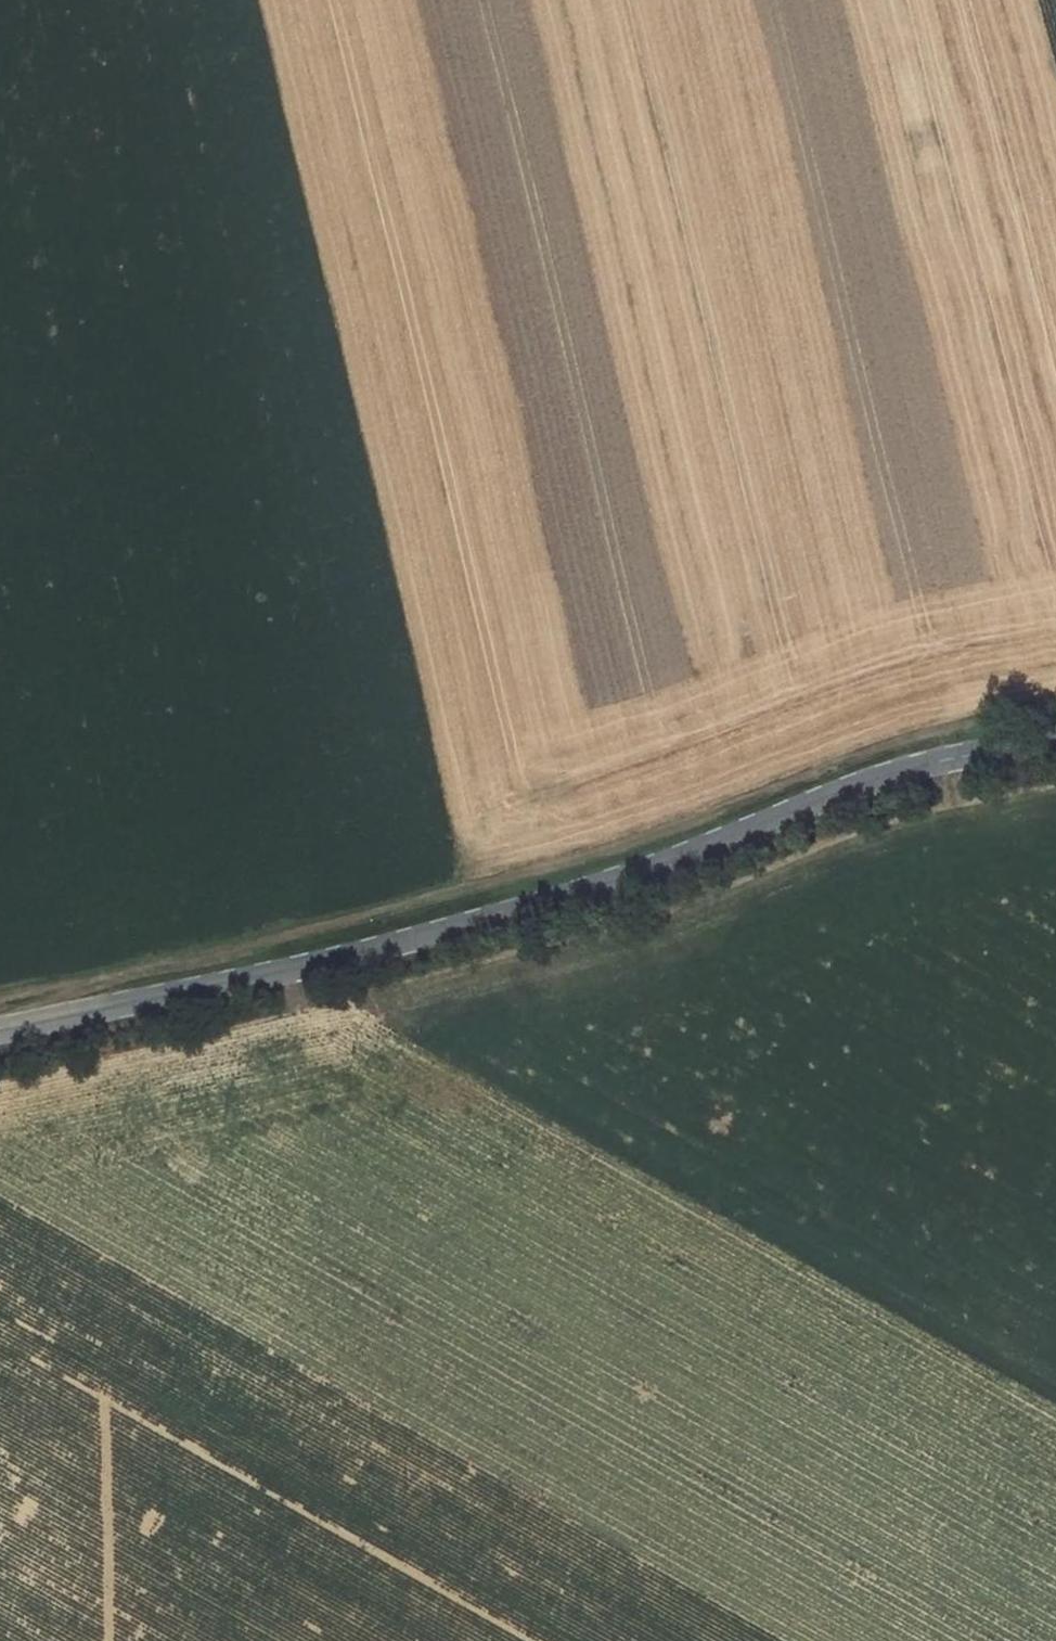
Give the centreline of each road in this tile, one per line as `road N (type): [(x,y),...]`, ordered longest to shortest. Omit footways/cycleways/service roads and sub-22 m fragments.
road 1 (unclassified): [(1055,739),(959,757),(544,906),(0,1033)]

